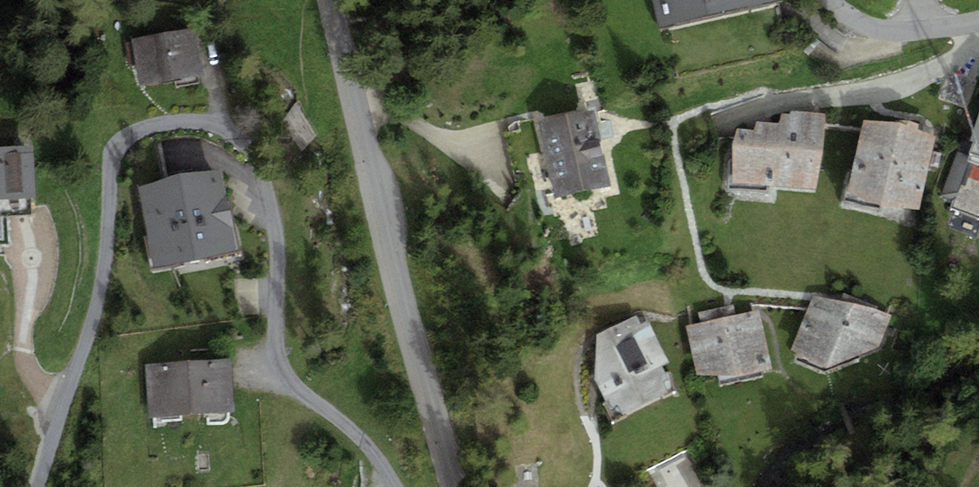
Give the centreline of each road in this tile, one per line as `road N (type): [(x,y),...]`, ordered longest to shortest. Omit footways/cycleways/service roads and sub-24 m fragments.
road 1 (residential): [(35,486),(100,296),(118,144),(171,120),(232,133),(252,152),(274,218),(280,353),(290,378),(368,445),(394,486)]
road 2 (residential): [(328,0),(453,486)]
road 3 (residential): [(978,25),(900,35),(861,27),(827,0)]

